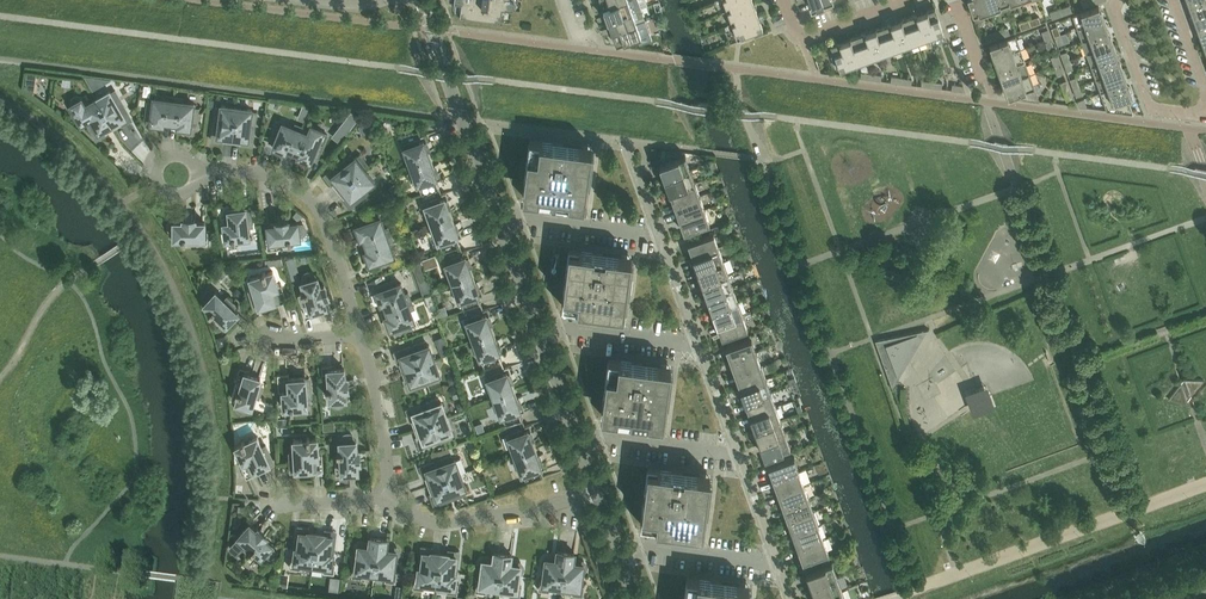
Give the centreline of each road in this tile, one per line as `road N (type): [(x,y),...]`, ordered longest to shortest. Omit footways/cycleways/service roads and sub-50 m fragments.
road 1 (residential): [(360,331),(340,242),(312,200),(279,177),(201,172)]
road 2 (residential): [(498,216),(420,0)]
road 3 (residential): [(596,490),(448,525),(406,510),(394,495)]
road 4 (residential): [(1116,0),(1151,107),(1201,114),(1205,106)]
road 5 (residential): [(394,495),(360,331)]
road 6 (residential): [(577,434),(743,454)]
road 7 (residential): [(614,541),(779,561)]
road 8 (residential): [(662,233),(498,216)]
road 9 (residential): [(700,344),(538,327)]
road 10 (residential): [(784,0),(803,37),(904,0)]
road 11 (residential): [(633,143),(497,124)]

